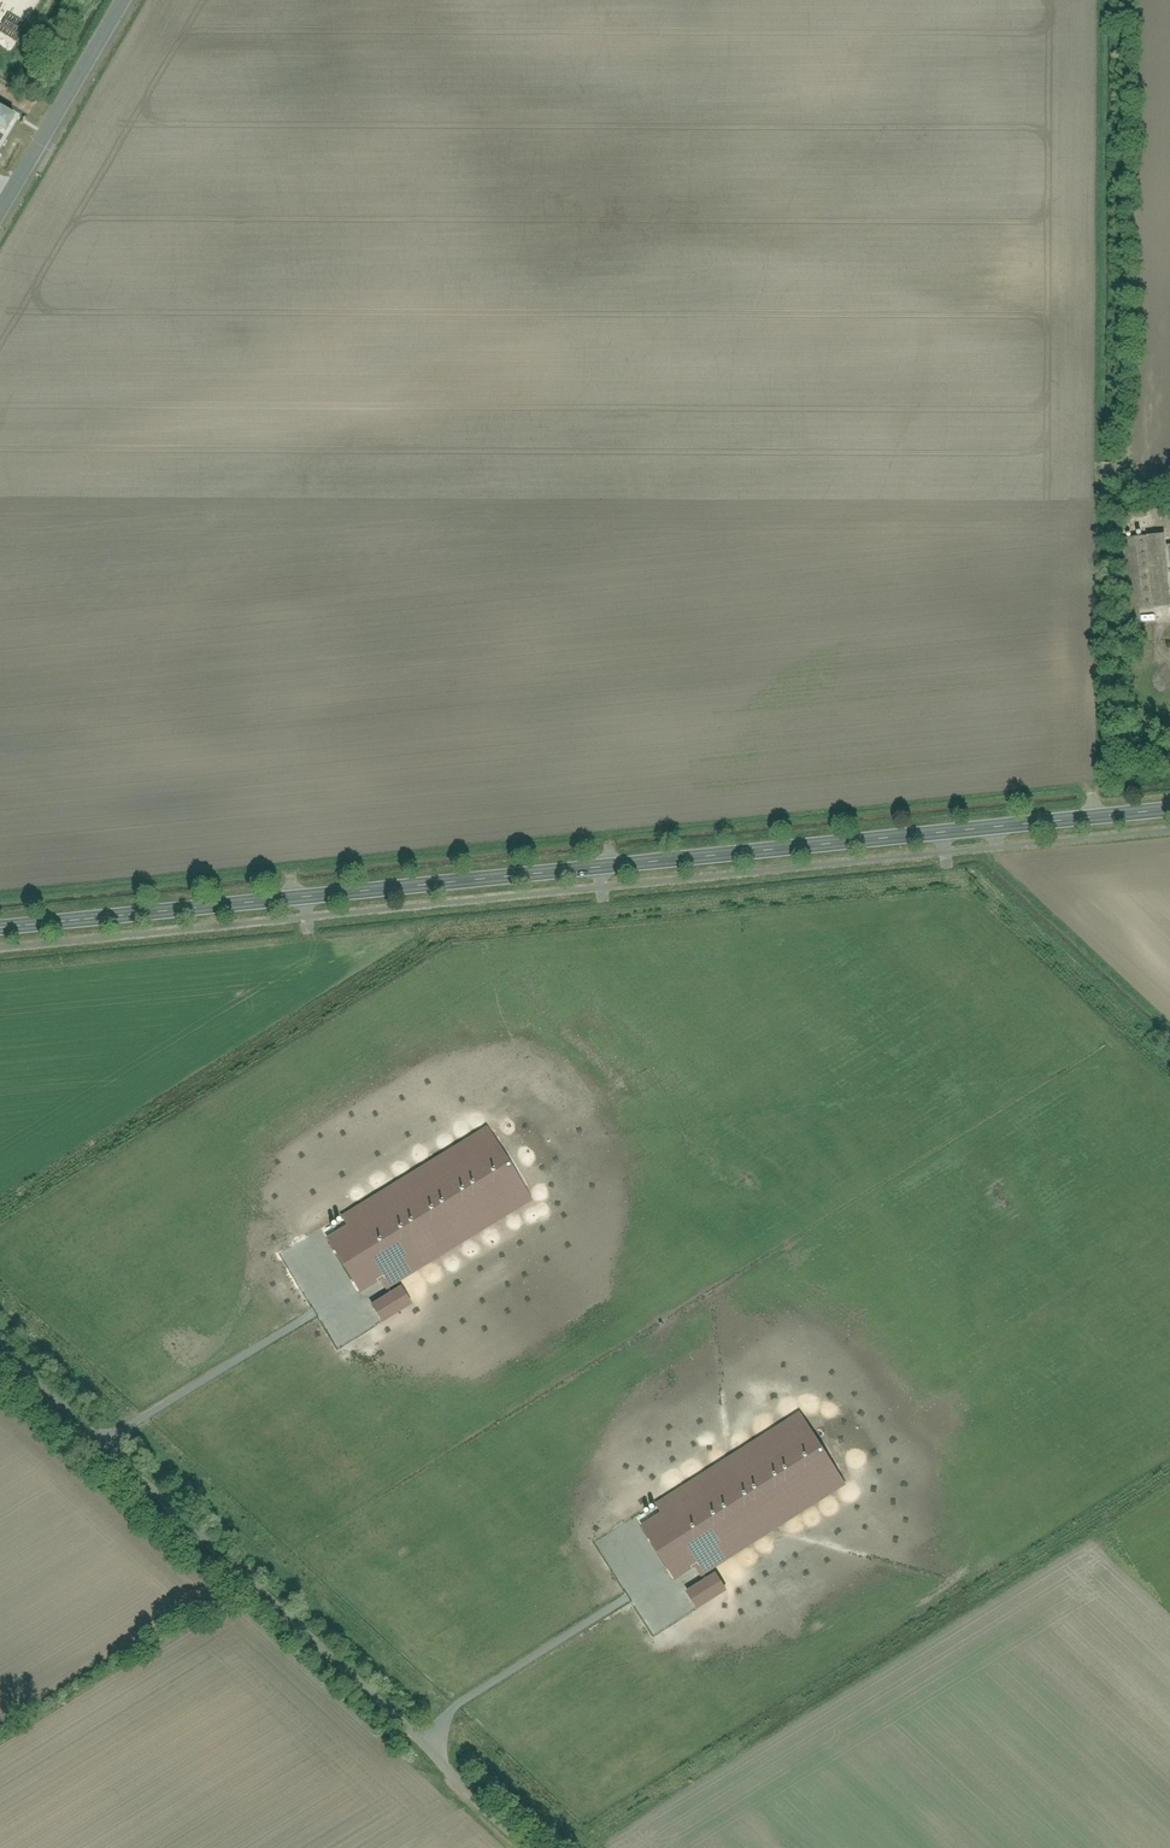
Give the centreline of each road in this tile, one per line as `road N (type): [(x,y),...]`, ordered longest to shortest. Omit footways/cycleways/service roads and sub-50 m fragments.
road 1 (tertiary): [(1169,807),(0,927)]
road 2 (unclassified): [(0,1353),(531,1847)]
road 3 (residential): [(122,0),(0,210)]

